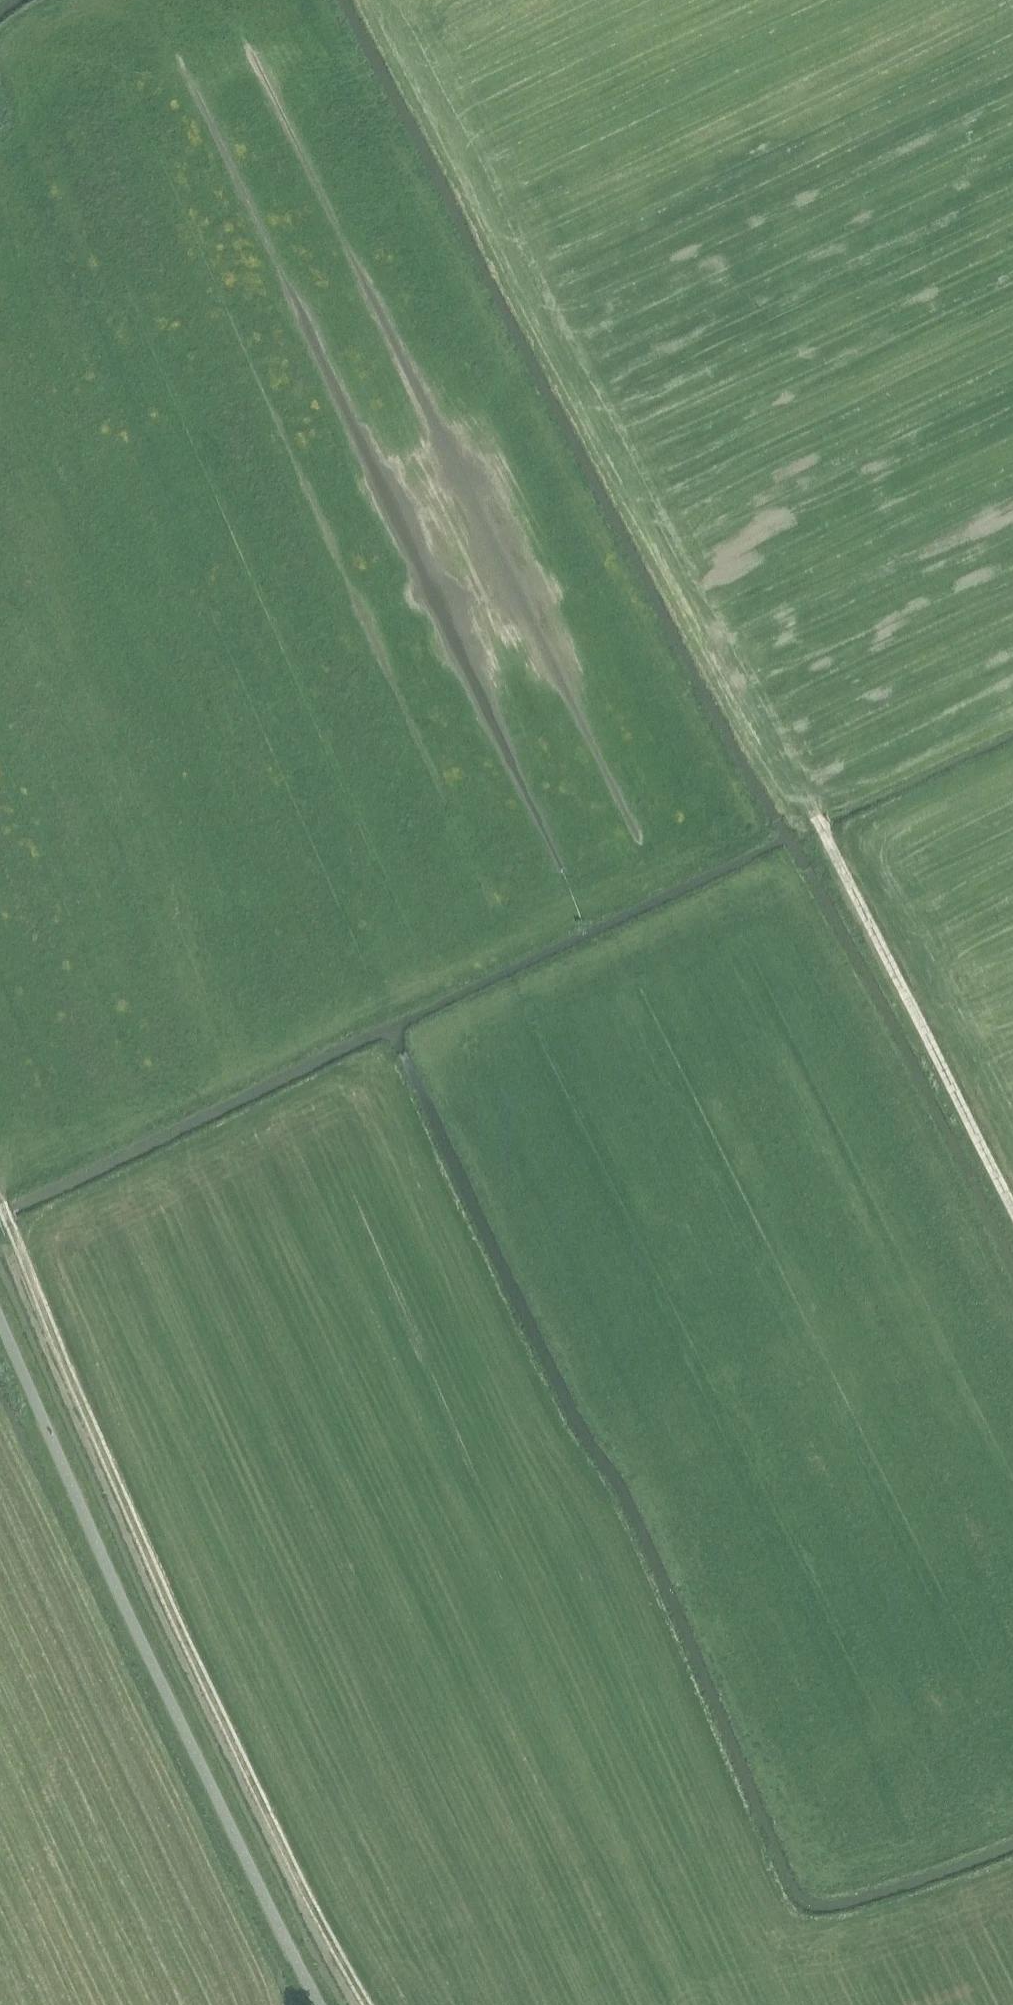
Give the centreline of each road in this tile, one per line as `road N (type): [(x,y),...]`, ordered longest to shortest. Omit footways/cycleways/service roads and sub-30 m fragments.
road 1 (track): [(9,1216),(195,1652),(371,2004)]
road 2 (track): [(821,826),(1012,1211)]

